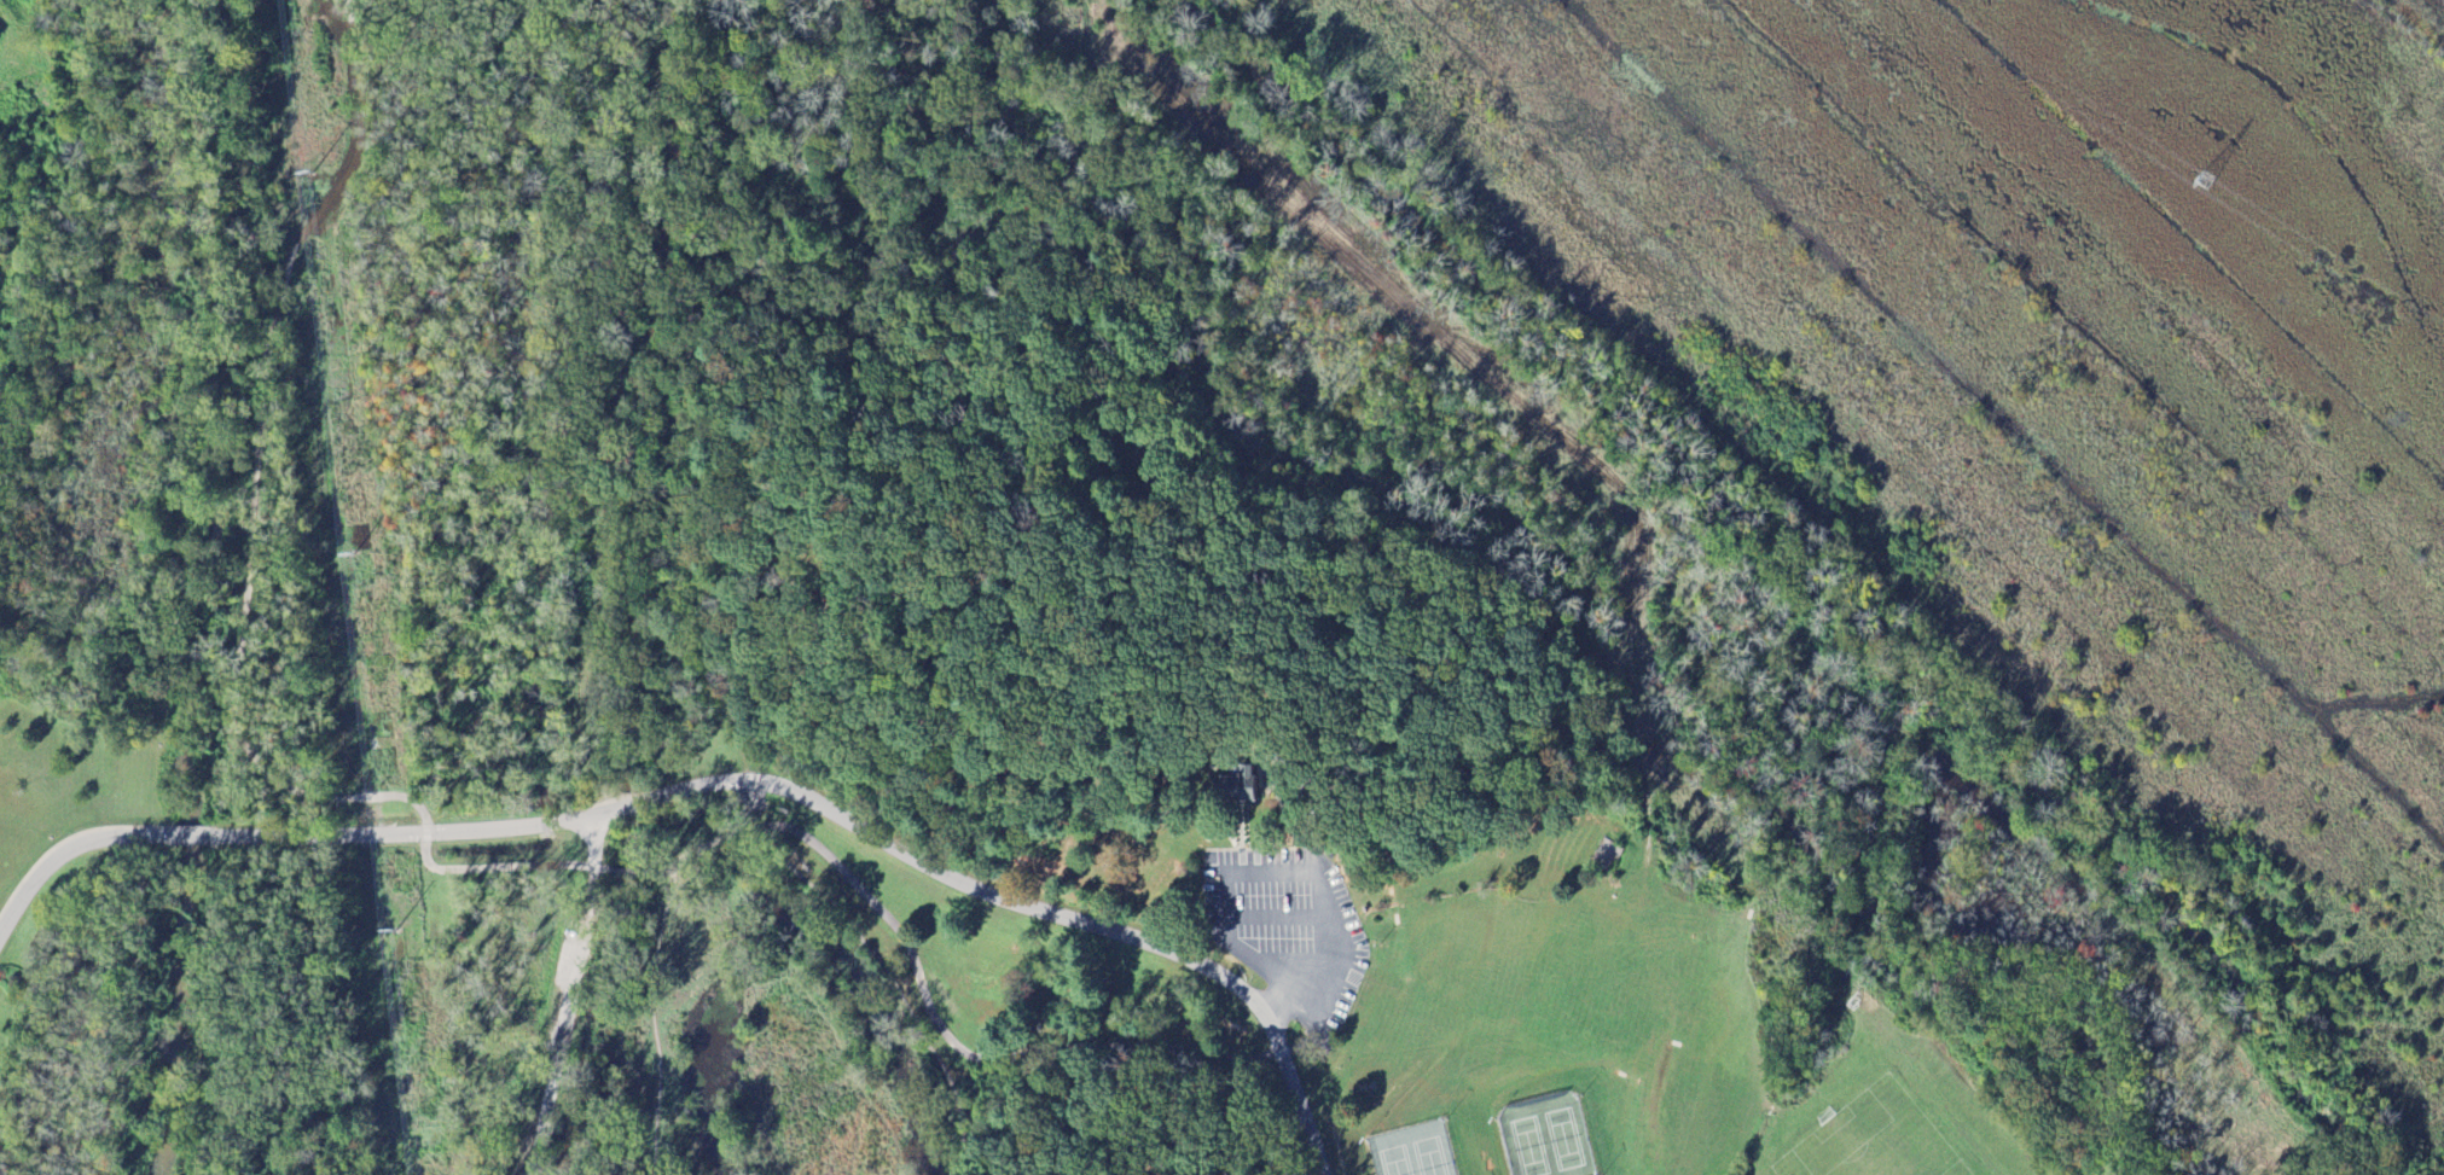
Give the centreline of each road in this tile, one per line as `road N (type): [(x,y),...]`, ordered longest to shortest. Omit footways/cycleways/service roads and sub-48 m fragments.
road 1 (residential): [(1320,1174),(1275,1041),(1254,1007),(1209,971),(1134,936),(966,888),(784,789),(724,785),(638,805)]
road 2 (residential): [(638,805),(499,832),(80,848),(40,878),(0,934)]

